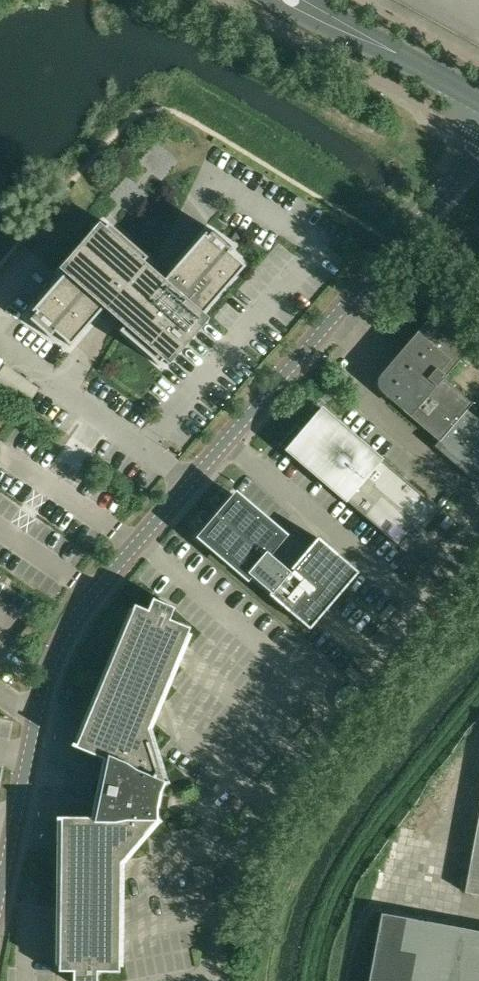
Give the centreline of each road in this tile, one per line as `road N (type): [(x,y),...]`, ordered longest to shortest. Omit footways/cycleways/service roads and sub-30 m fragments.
road 1 (unclassified): [(0,889),(35,716),(62,635),(478,140)]
road 2 (unclassified): [(478,101),(301,0)]

